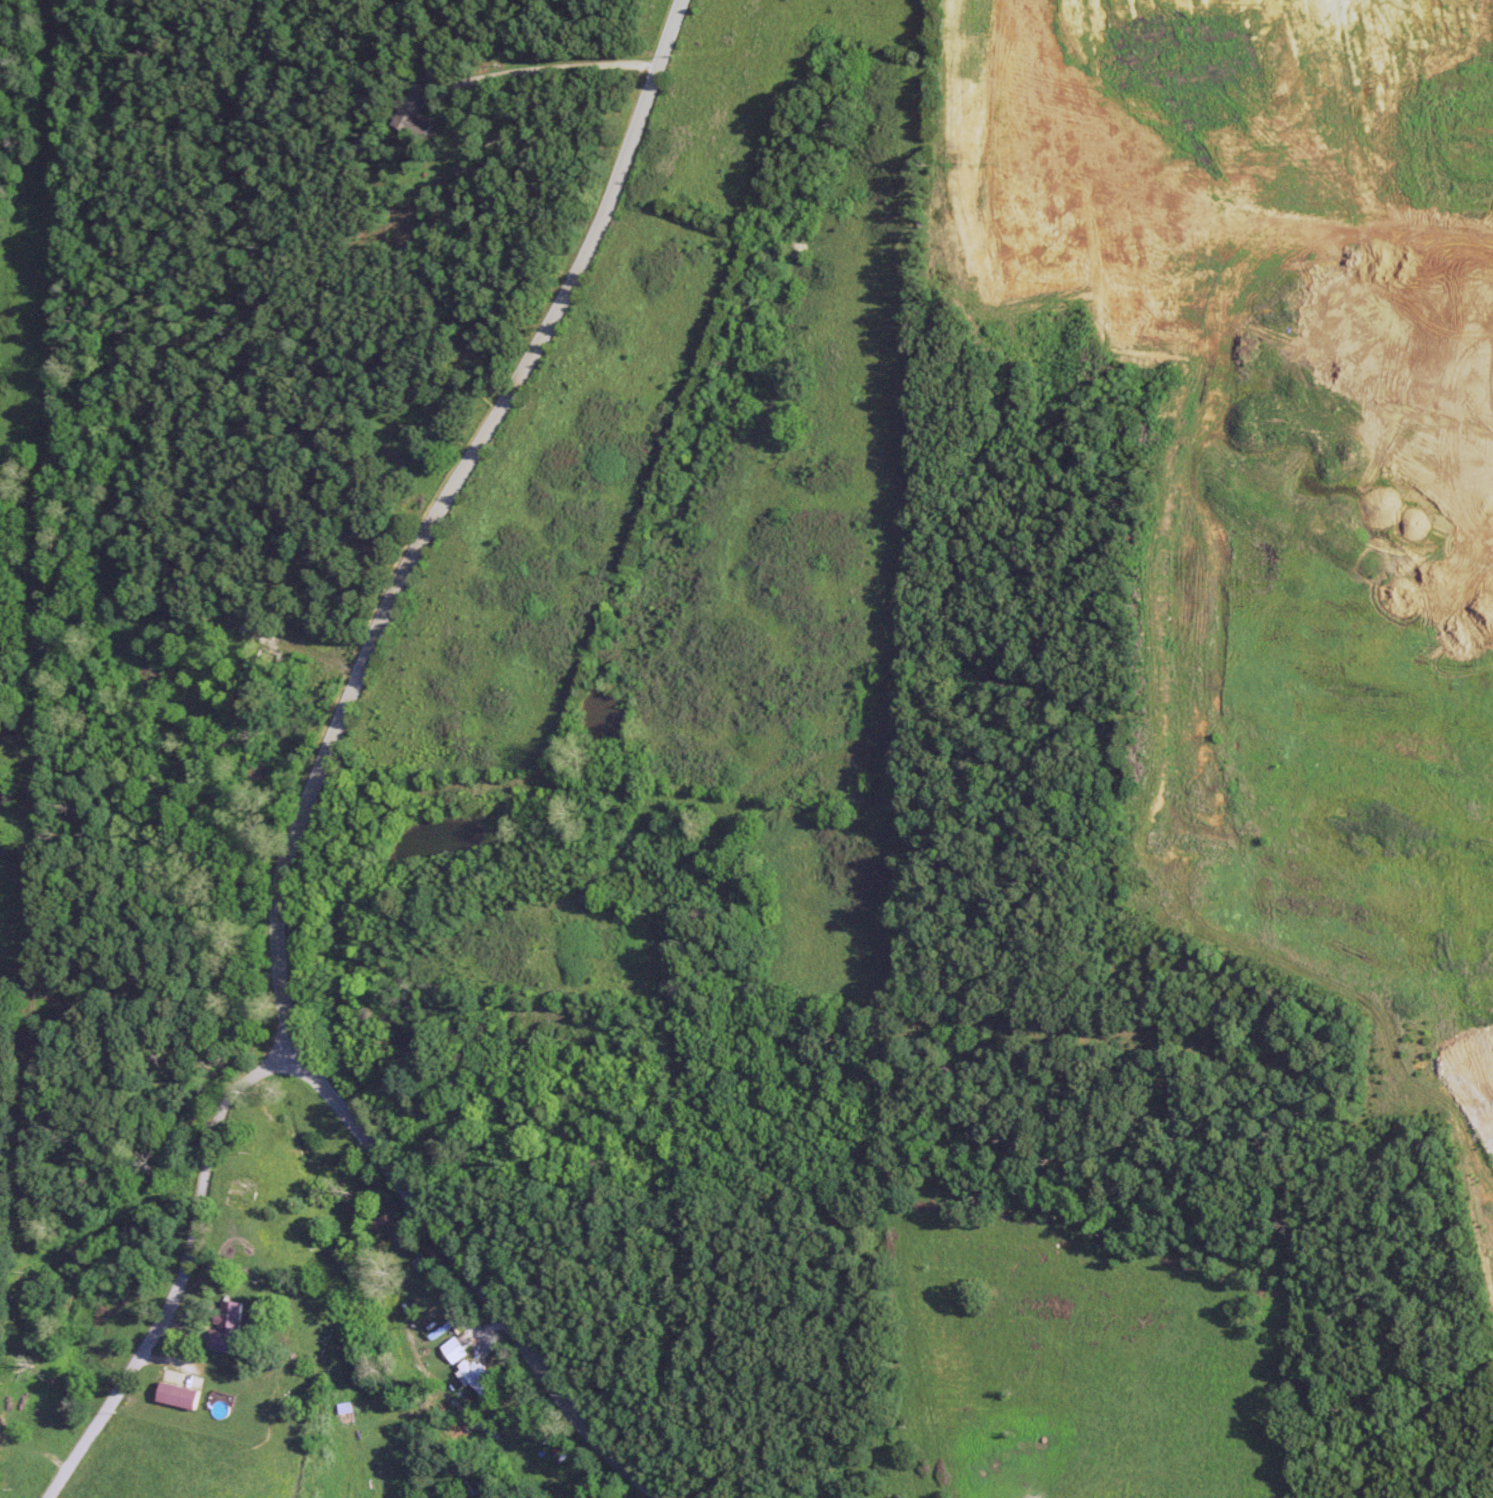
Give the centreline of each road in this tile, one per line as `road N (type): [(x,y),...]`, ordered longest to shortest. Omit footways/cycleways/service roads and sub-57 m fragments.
road 1 (residential): [(289,1061),(275,924),(279,875),(311,784),(419,544),(531,360),(603,219),(683,0)]
road 2 (residential): [(664,1497),(601,1446),(556,1394),(319,1081),(289,1061)]
road 3 (residential): [(50,1497),(179,1292),(220,1106),(234,1085),(289,1061)]

